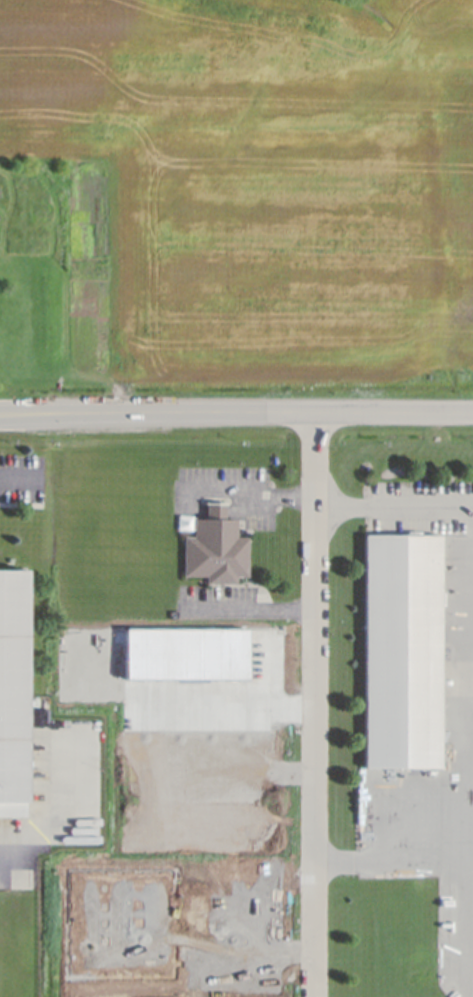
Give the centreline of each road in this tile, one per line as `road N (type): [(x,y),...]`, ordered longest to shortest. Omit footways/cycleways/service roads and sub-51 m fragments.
road 1 (residential): [(311,413),(310,996)]
road 2 (tertiary): [(42,415),(472,413)]

